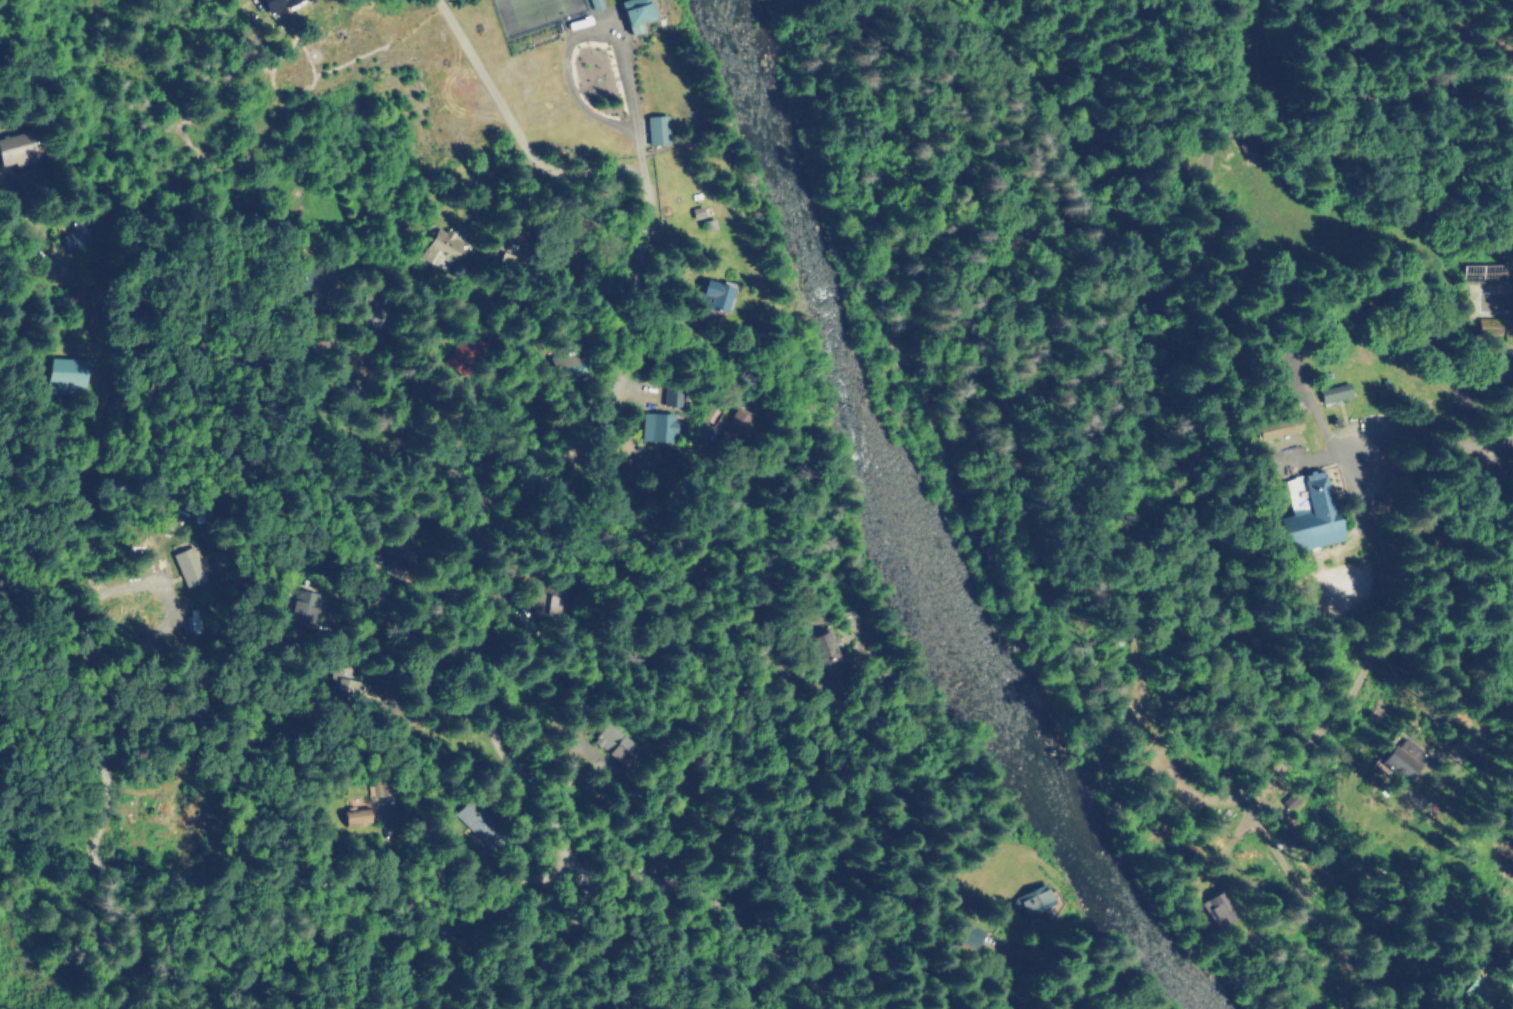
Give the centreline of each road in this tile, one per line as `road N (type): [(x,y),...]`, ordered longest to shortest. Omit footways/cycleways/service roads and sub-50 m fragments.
road 1 (residential): [(861,1008),(731,912),(602,864),(537,853),(455,872),(375,843),(329,847),(306,833),(248,767),(150,704),(136,689),(110,590),(140,494),(140,407),(87,323),(55,246),(0,201)]
road 2 (residential): [(666,886),(550,756),(547,694),(562,630),(592,572),(615,495),(707,369)]
road 3 (residential): [(1392,952),(1323,802),(1329,752),(1375,655),(1417,498),(1512,431)]
road 4 (residential): [(550,756),(829,710),(871,719)]
road 5 (residential): [(707,369),(685,333),(571,347),(423,324)]
road 6 (residential): [(443,0),(545,170),(643,169)]
road 7 (residential): [(643,169),(647,268),(685,333)]
road 8 (residential): [(592,572),(458,478)]

